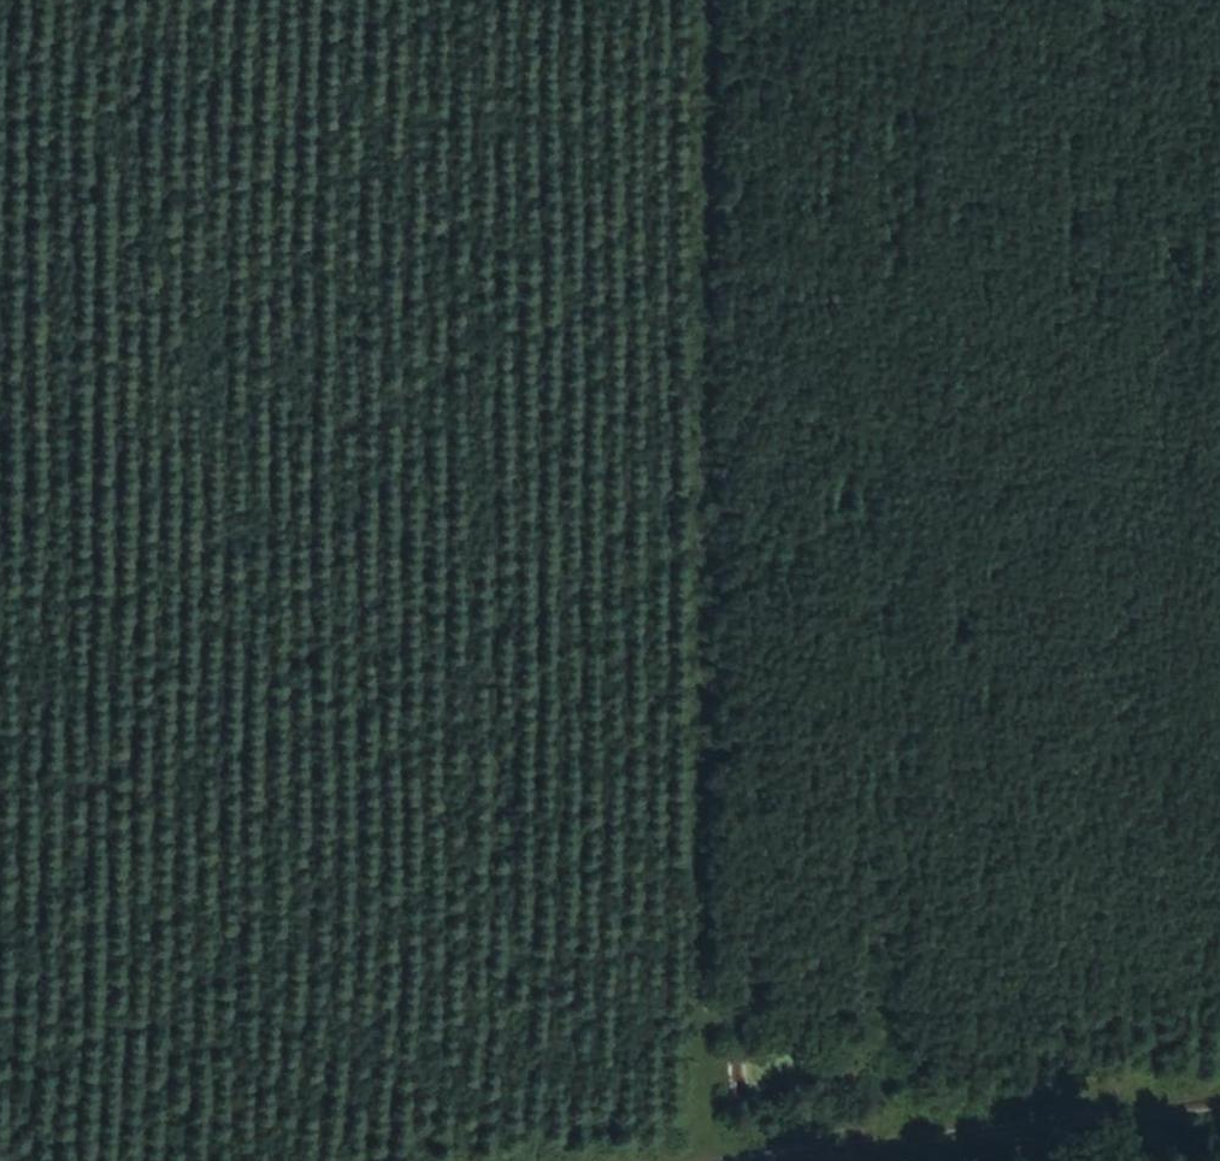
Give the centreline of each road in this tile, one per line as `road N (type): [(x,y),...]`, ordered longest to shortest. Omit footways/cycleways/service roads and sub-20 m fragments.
road 1 (track): [(685,1160),(1219,1102)]

